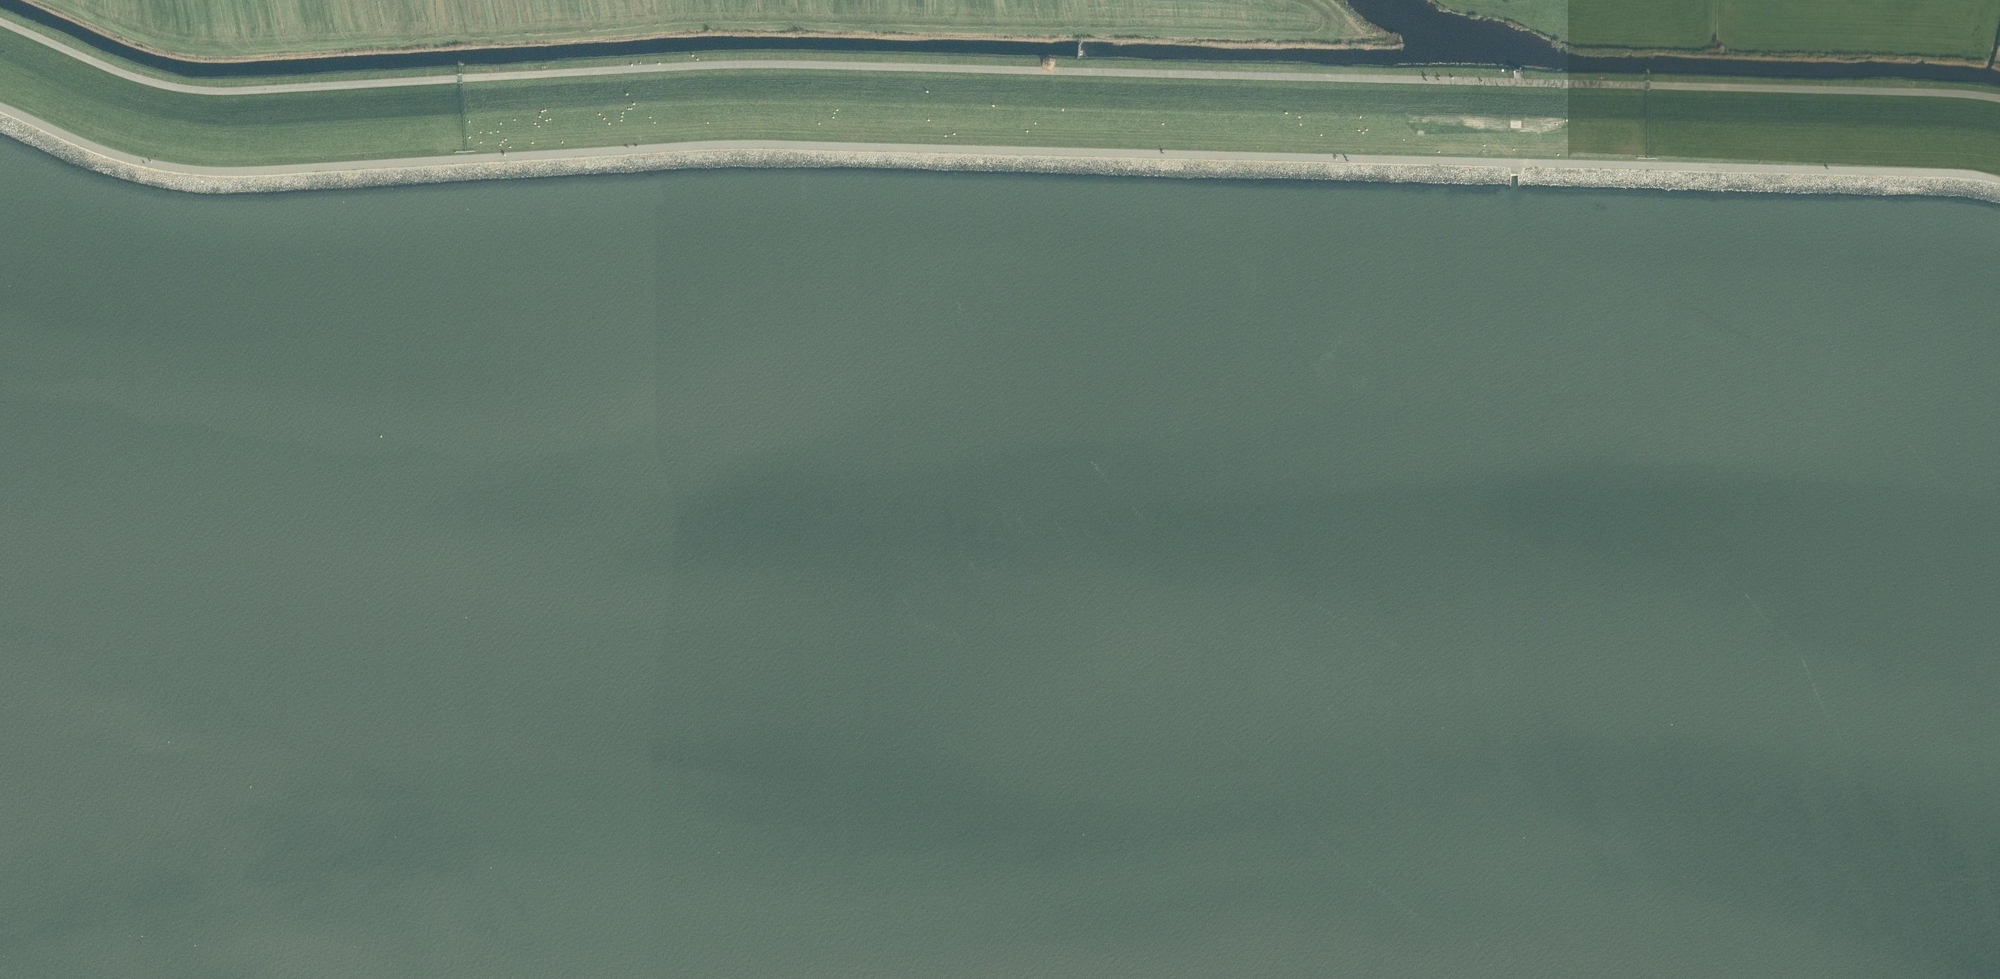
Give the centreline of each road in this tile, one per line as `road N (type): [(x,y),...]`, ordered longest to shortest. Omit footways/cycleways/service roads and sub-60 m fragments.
road 1 (unclassified): [(1999,103),(752,69),(204,96),(131,81),(0,25)]
road 2 (unclassified): [(0,117),(105,161),(223,180),(737,154),(1999,189)]

